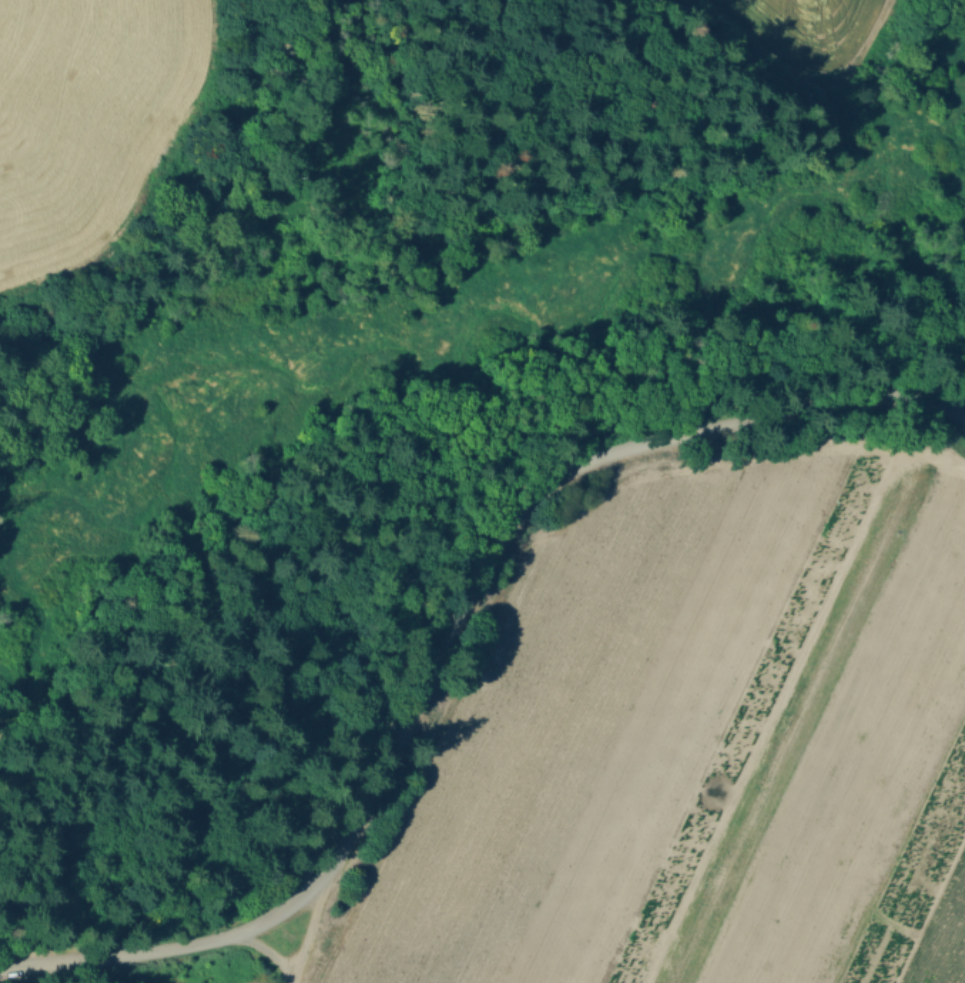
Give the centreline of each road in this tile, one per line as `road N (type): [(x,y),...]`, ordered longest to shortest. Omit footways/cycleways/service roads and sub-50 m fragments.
road 1 (residential): [(964,423),(890,398),(792,405),(684,426),(551,480),(497,535),(353,826),(296,897),(257,923),(204,941),(0,967)]

